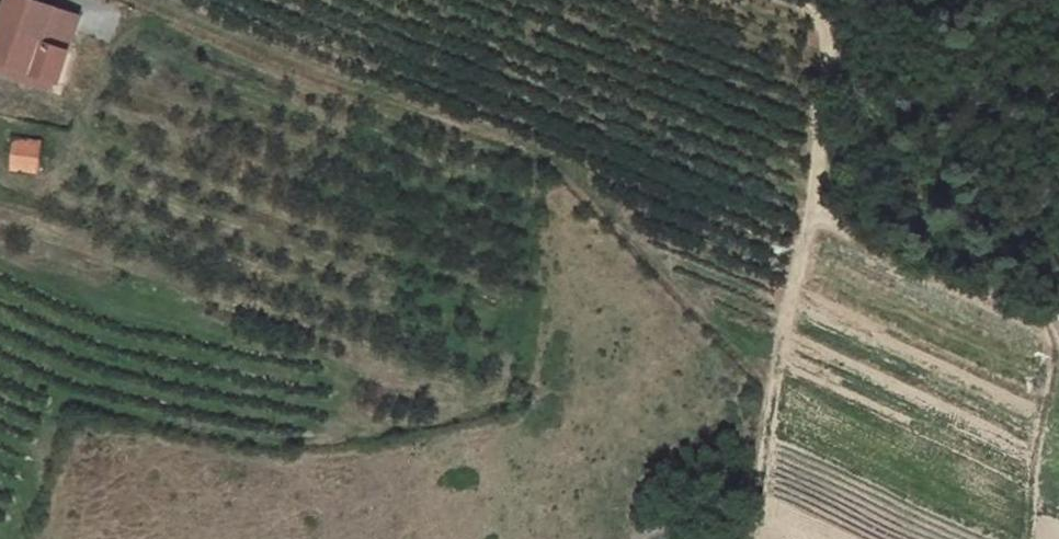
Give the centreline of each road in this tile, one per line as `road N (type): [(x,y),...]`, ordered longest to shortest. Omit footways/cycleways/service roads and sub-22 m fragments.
road 1 (track): [(784,0),(814,10),(828,45),(813,206),(778,367),(762,522)]
road 2 (track): [(813,206),(1048,326),(1054,352),(1028,538)]

